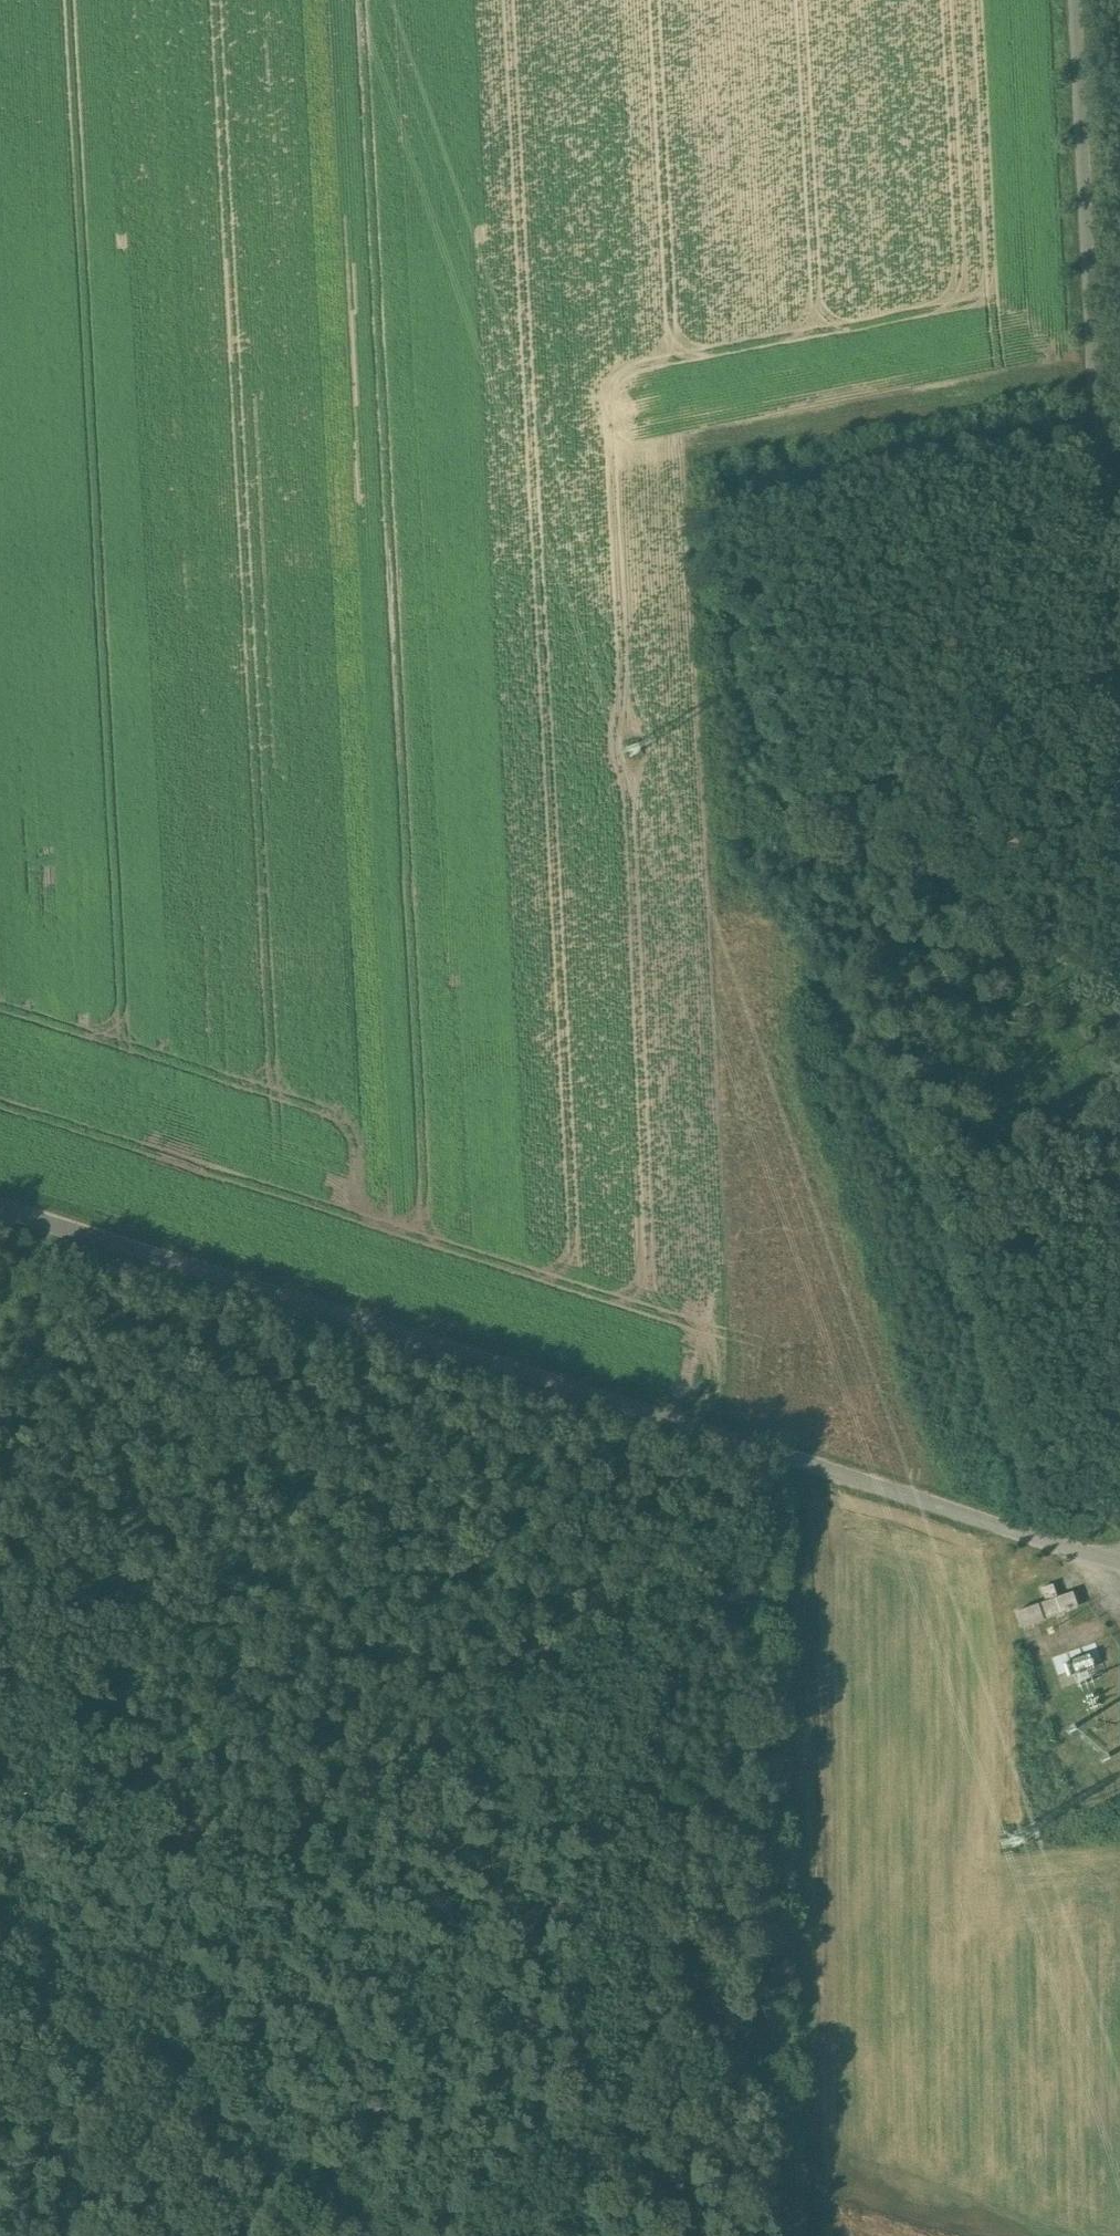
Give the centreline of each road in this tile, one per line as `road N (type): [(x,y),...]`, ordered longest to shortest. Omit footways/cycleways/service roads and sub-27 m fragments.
road 1 (unclassified): [(0,1210),(1119,1564)]
road 2 (unclassified): [(1119,782),(1080,0)]

